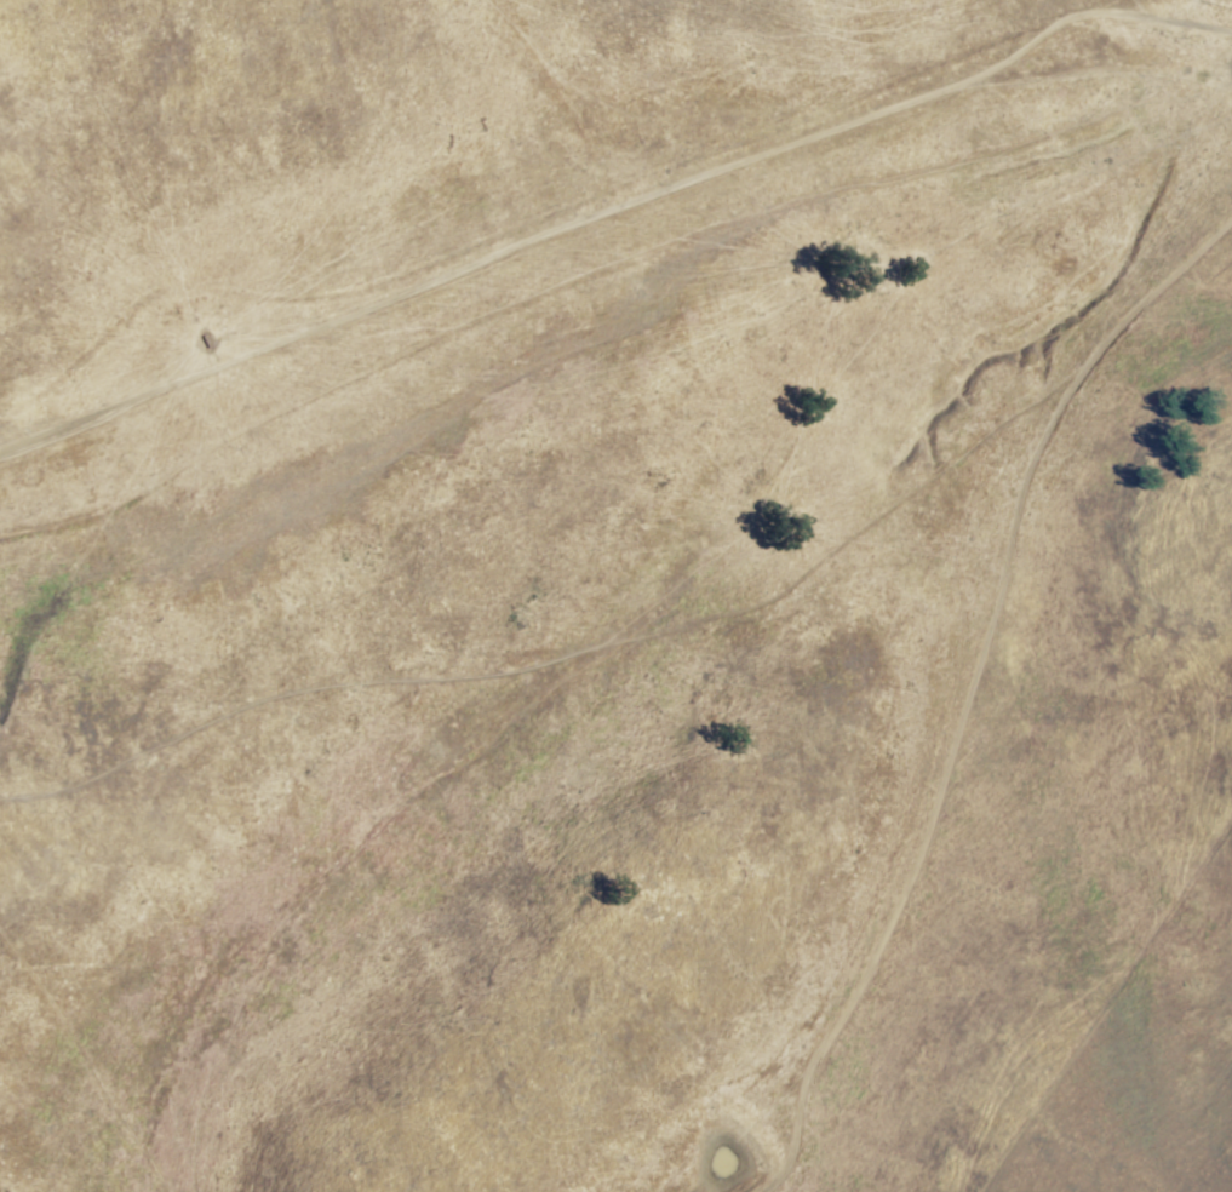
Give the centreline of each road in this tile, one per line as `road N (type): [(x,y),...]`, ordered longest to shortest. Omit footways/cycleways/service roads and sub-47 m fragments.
road 1 (track): [(1231,69),(959,93),(661,197),(0,458)]

